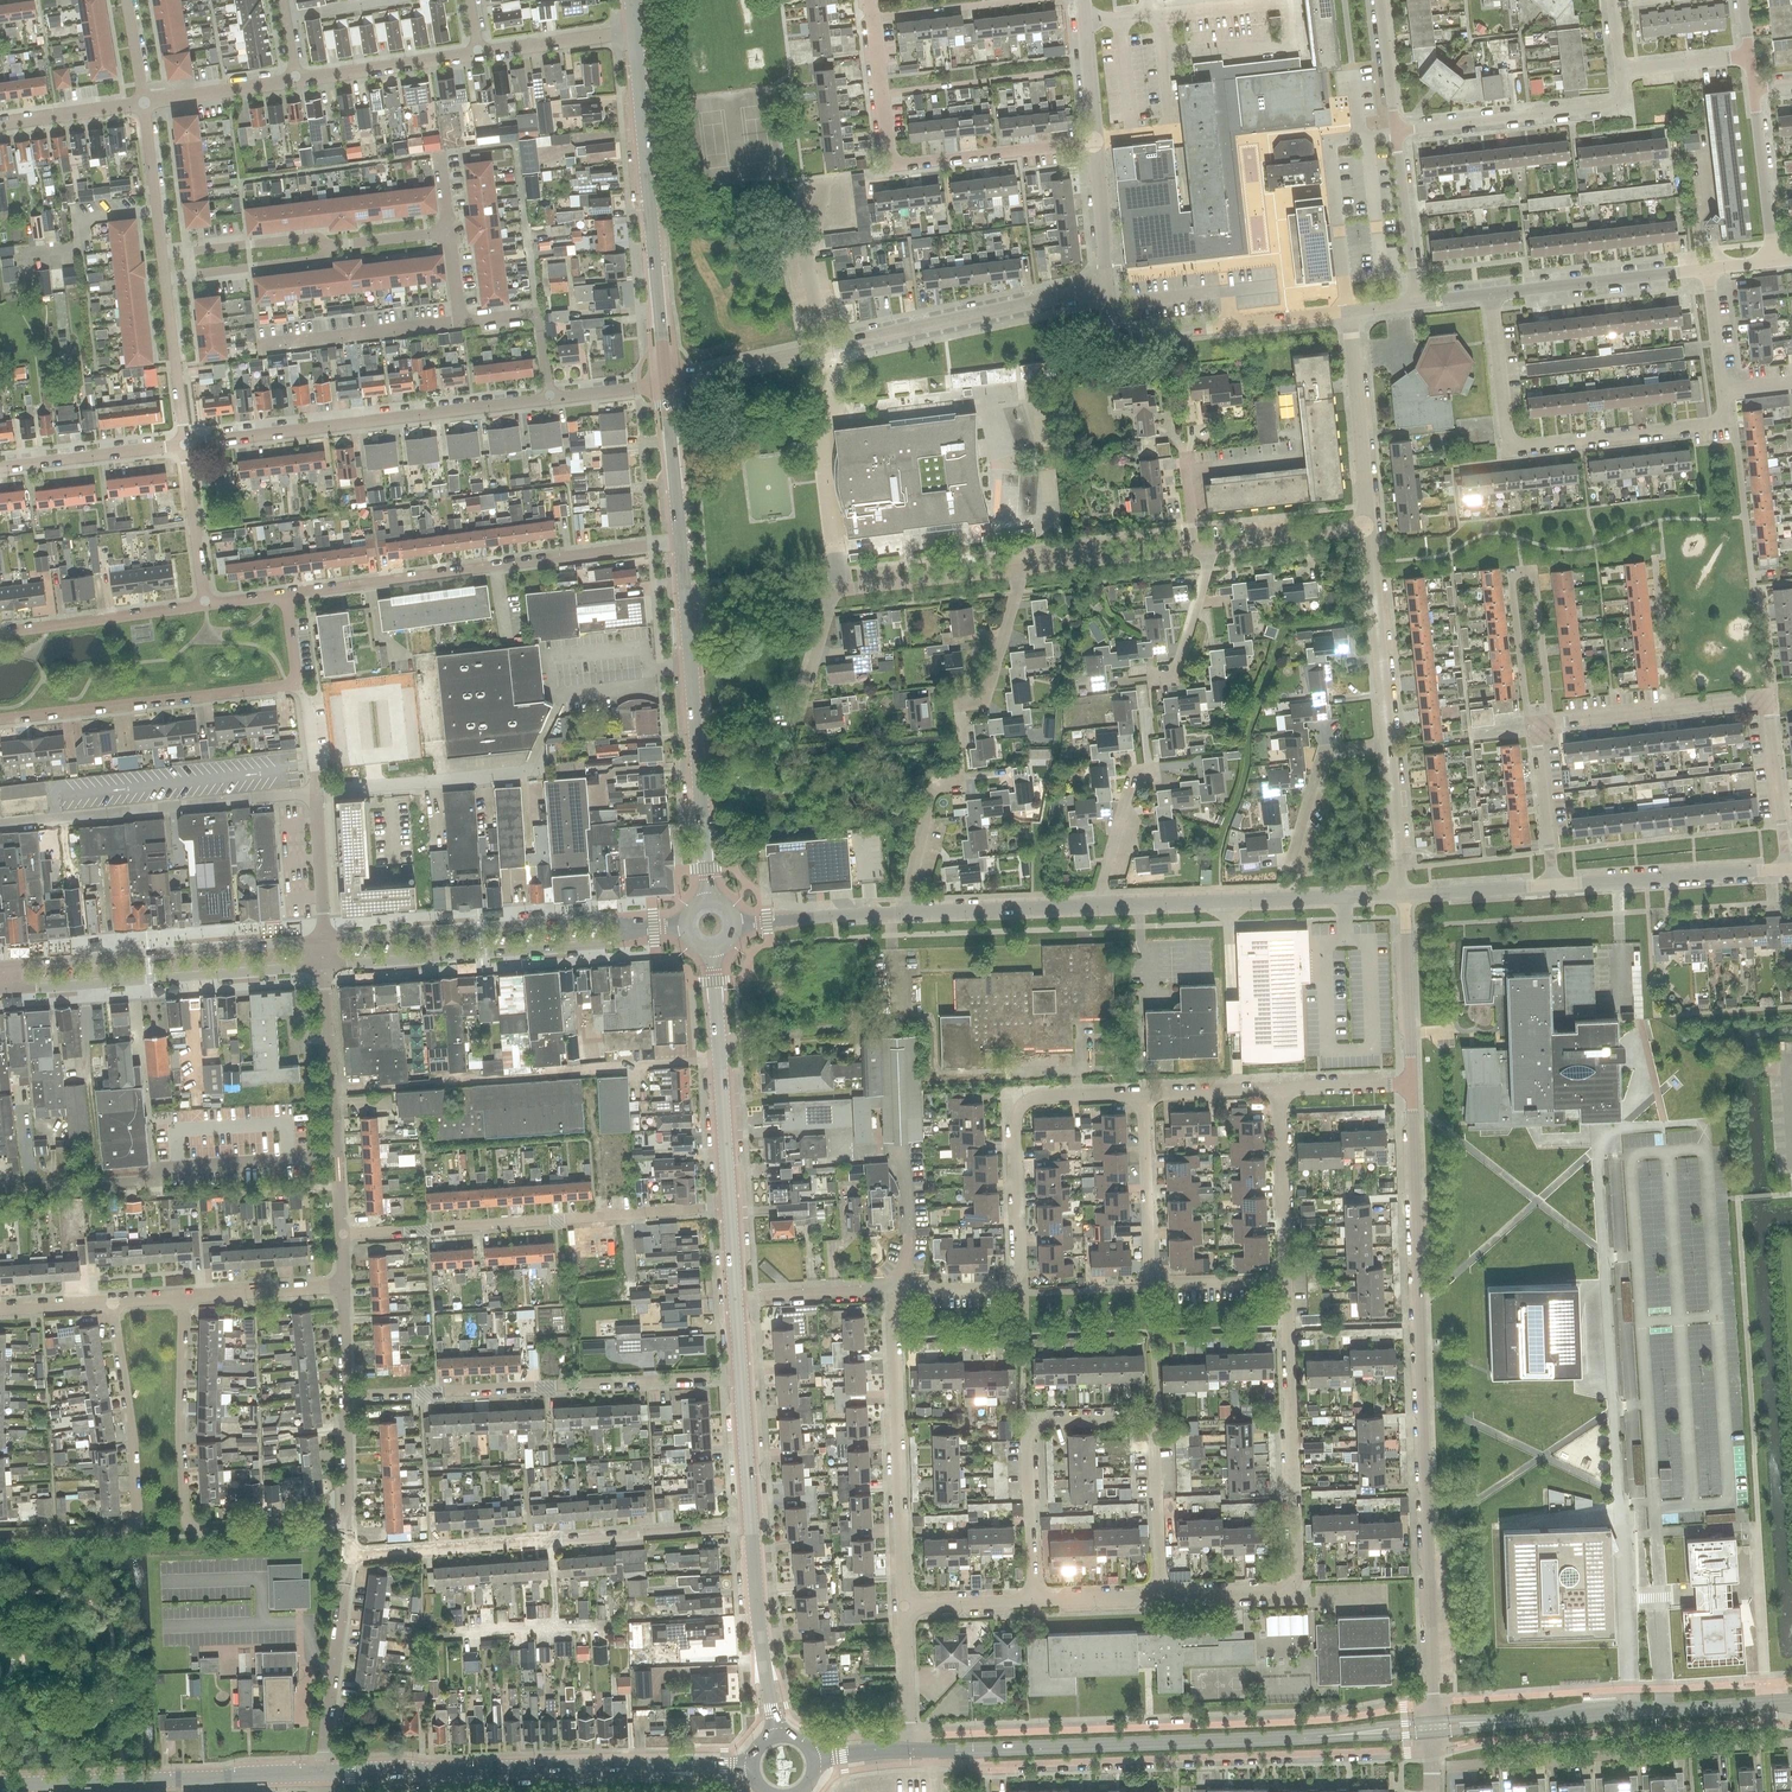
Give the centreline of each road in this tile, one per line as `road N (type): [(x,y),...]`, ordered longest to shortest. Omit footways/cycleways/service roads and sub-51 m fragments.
road 1 (residential): [(904,1605),(898,1299),(1002,1287),(1021,1274),(1016,1126),(1027,1102),(1143,1094)]
road 2 (residential): [(1434,1705),(1412,1084)]
road 3 (residential): [(1434,1705),(1312,1721),(910,1736)]
road 4 (residential): [(969,1750),(970,1766),(987,1766),(1433,1751)]
road 5 (residential): [(1160,1597),(1155,1437),(1149,1425),(1130,1418),(1048,1421),(1027,1440),(1034,1602)]
road 6 (secondary): [(969,1750),(1433,1728)]
road 7 (unclassified): [(665,385),(1108,285)]
road 8 (residential): [(1160,1597),(1277,1592),(1293,1581),(1285,1277)]
road 9 (secondary): [(324,1773),(753,1766)]
road 10 (residential): [(349,1556),(754,1528)]
road 11 (residential): [(286,595),(683,543)]
road 12 (residential): [(1725,389),(1728,420),(1509,442),(1492,295)]
road 13 (residential): [(349,1397),(743,1379)]
road 14 (residential): [(732,1207),(343,1236)]
road 15 (residential): [(0,718),(298,684),(286,595)]
road 16 (residential): [(1096,141),(891,166),(871,0)]
road 17 (residential): [(186,442),(551,399)]
road 18 (residential): [(0,1535),(138,1525),(114,1302)]
road 19 (residential): [(1433,1769),(1791,1745)]
road 20 (secondary): [(665,385),(635,31)]
road 21 (secondary): [(1433,1728),(1764,1704)]
road 22 (residential): [(0,991),(325,967)]
road 23 (secondary): [(0,1786),(324,1773)]
road 24 (residential): [(323,940),(0,967)]
road 25 (residential): [(1528,726),(1512,582),(1526,574),(1535,580),(1550,724)]
road 26 (residential): [(1285,1277),(1170,1282),(1154,1276),(1143,1094)]
road 27 (residential): [(633,931),(611,918),(323,940)]
road 28 (residential): [(325,967),(613,946),(633,931)]
road 29 (residential): [(1095,906),(1403,894)]
road 30 (residential): [(905,1146),(910,1229),(897,1277),(875,1290),(737,1296)]
road 31 (secondary): [(709,899),(687,609)]
road 32 (unclassified): [(1108,285),(1113,321),(1124,334),(1348,313)]
road 33 (residential): [(1396,132),(1620,107),(1621,67)]
road 34 (residential): [(1681,708),(1768,697),(1788,869)]
road 35 (secondary): [(732,1207),(711,950)]
road 36 (residential): [(1554,885),(1788,869)]
road 37 (residential): [(187,1520),(184,1299)]
road 38 (unclassified): [(1492,295),(1711,268)]
road 39 (residential): [(324,1773),(349,1556)]
road 40 (residential): [(1370,529),(1348,313)]
road 41 (residential): [(340,1183),(325,967)]
road 42 (residential): [(1388,744),(1370,529)]
road 43 (secondary): [(779,1737),(754,1528)]
road 44 (residential): [(0,633),(206,605)]
road 45 (residential): [(460,323),(260,346)]
road 46 (residential): [(829,592),(1023,569)]
road 47 (residential): [(904,912),(1095,906)]
road 48 (residential): [(1412,1084),(1403,894)]
road 49 (residential): [(1285,1277),(1279,1089)]
road 50 (residential): [(0,467),(186,442)]
road 51 (residential): [(1023,569),(1209,550)]
road 52 (residential): [(1290,869),(1322,760),(1334,750),(1388,744)]
road 53 (residential): [(296,80),(474,57)]
road 54 (residential): [(166,279),(320,261),(334,247)]
road 55 (residential): [(334,247),(319,239),(163,257)]
road 56 (residential): [(1417,303),(1396,132)]
road 57 (residential): [(1773,260),(1755,90)]
road 58 (residential): [(736,924),(904,912)]
road 59 (residential): [(187,1520),(206,1535),(348,1525)]
road 60 (residential): [(551,399),(539,313),(460,323)]
road 61 (residential): [(186,442),(166,279)]
road 62 (residential): [(206,605),(186,442)]
road 63 (residential): [(474,57),(635,31)]
road 64 (residential): [(1095,906),(1134,776),(1159,770)]
road 65 (residential): [(1554,885),(1536,725)]
road 66 (residential): [(184,1299),(344,1287)]
road 67 (secondary): [(683,543),(665,385)]
road 68 (residential): [(1164,672),(1191,669),(1233,547)]
road 69 (residential): [(163,257),(144,103)]
road 70 (residential): [(144,103),(296,80)]
road 71 (residential): [(1681,708),(1667,555)]
road 72 (residential): [(904,912),(936,783),(955,778)]
road 73 (residential): [(1403,894),(1554,885)]
road 74 (residential): [(1403,894),(1388,744)]
road 75 (secondary): [(754,1528),(743,1379)]
road 76 (residential): [(323,940),(317,791)]
road 77 (residential): [(971,697),(987,696),(1023,569)]
road 78 (residential): [(0,124),(144,103)]
road 79 (unclassified): [(1108,285),(1096,141)]
road 80 (unclassified): [(687,609),(829,592)]
road 81 (unclassified): [(1096,141),(1083,0)]
road 82 (residential): [(1233,547),(1370,529)]
road 83 (residential): [(787,715),(798,714),(804,698),(829,592)]
road 84 (residential): [(1143,1094),(1279,1089)]
road 85 (residential): [(1279,1089),(1412,1084)]
road 86 (residential): [(1396,132),(1381,0)]
road 87 (residential): [(1550,724),(1681,708)]
road 88 (residential): [(910,1736),(904,1605)]
road 89 (residential): [(904,1605),(1034,1602)]
road 90 (residential): [(1621,67),(1750,55)]
road 91 (residential): [(348,1525),(349,1397)]
road 92 (residential): [(1034,1602),(1160,1597)]
road 93 (residential): [(1711,268),(1725,389)]

